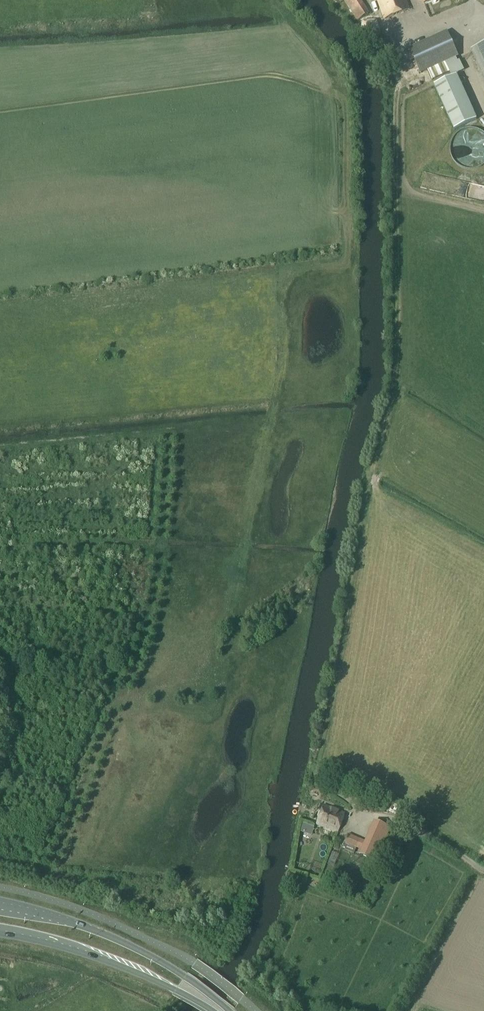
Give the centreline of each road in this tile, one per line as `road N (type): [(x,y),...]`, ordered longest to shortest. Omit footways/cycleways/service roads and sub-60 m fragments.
road 1 (secondary): [(232,1010),(147,955),(87,928),(0,906)]
road 2 (secondary): [(0,934),(88,953),(212,1010)]
road 3 (track): [(483,866),(387,811),(336,795)]

